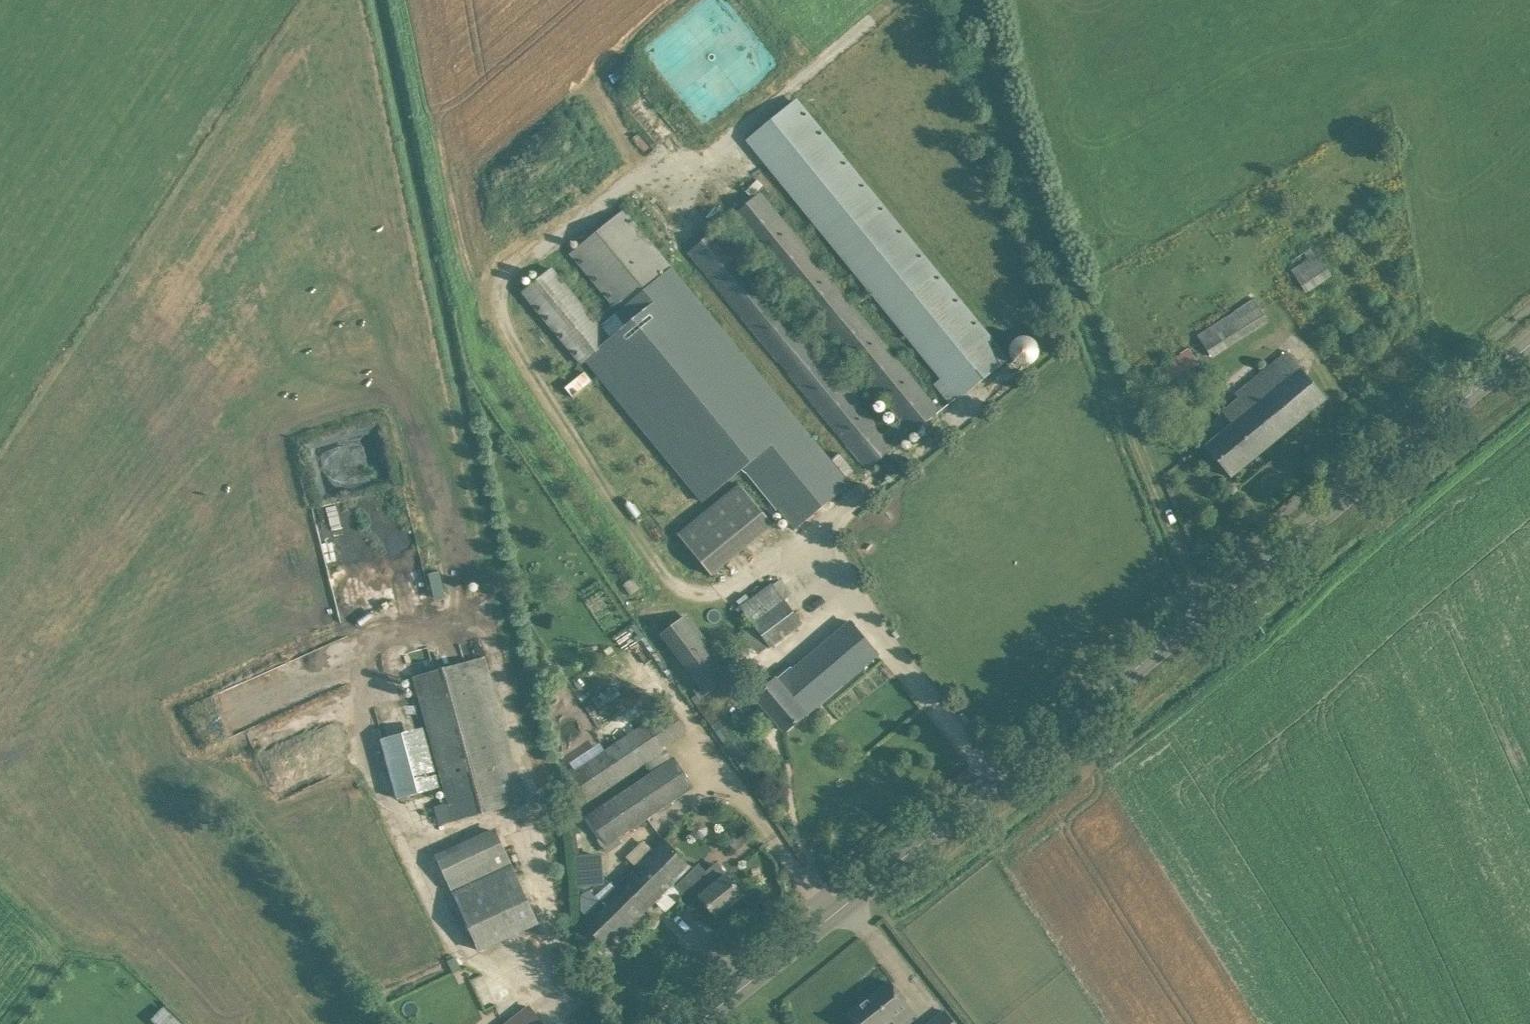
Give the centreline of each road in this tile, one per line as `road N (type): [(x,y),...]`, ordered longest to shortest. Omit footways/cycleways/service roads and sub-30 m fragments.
road 1 (tertiary): [(690,1023),(1529,337)]

